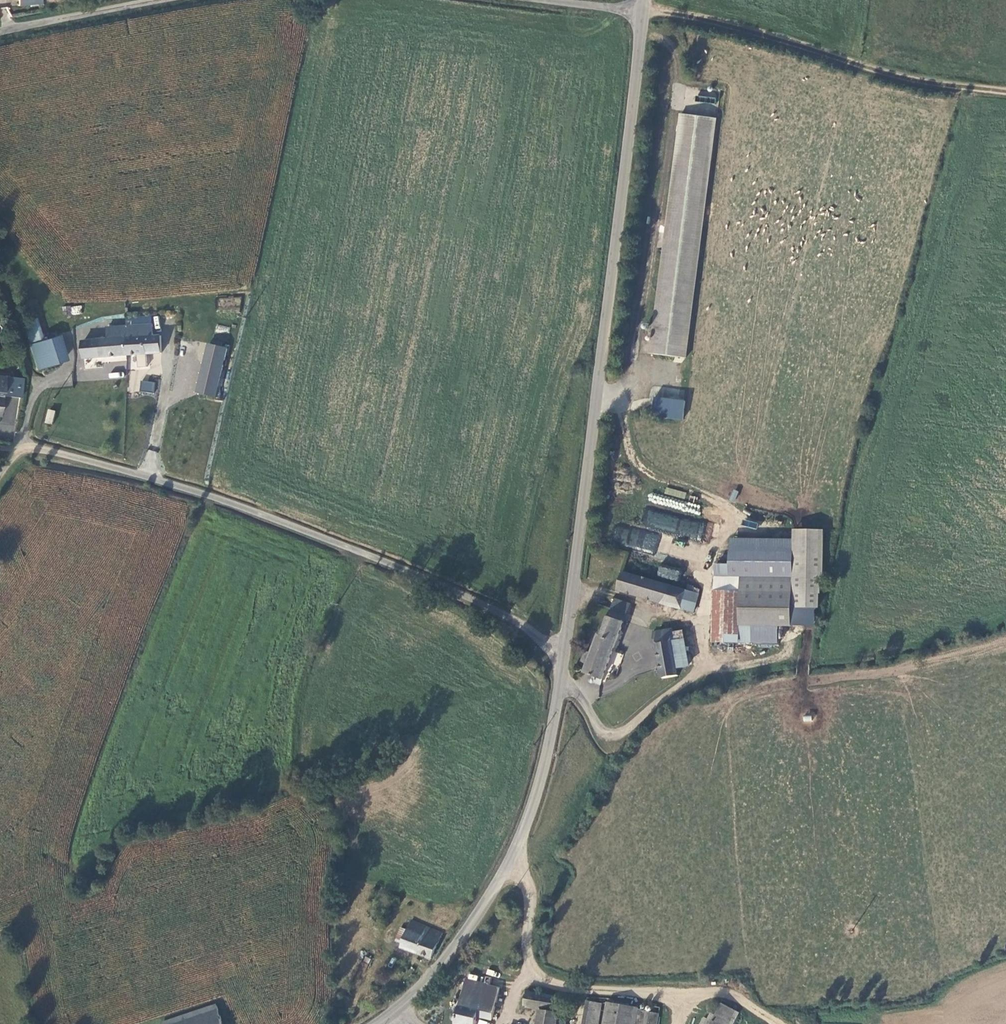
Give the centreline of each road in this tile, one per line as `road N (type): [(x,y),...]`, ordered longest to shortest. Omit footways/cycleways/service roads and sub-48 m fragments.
road 1 (tertiary): [(643,11),(565,655)]
road 2 (unclassified): [(23,448),(192,489),(360,553),(520,625),(565,655)]
road 3 (tertiary): [(565,655),(518,849),(461,940),(380,1023)]
road 4 (track): [(643,11),(776,38),(912,81),(1005,92)]
road 5 (unclassified): [(0,30),(128,0)]

